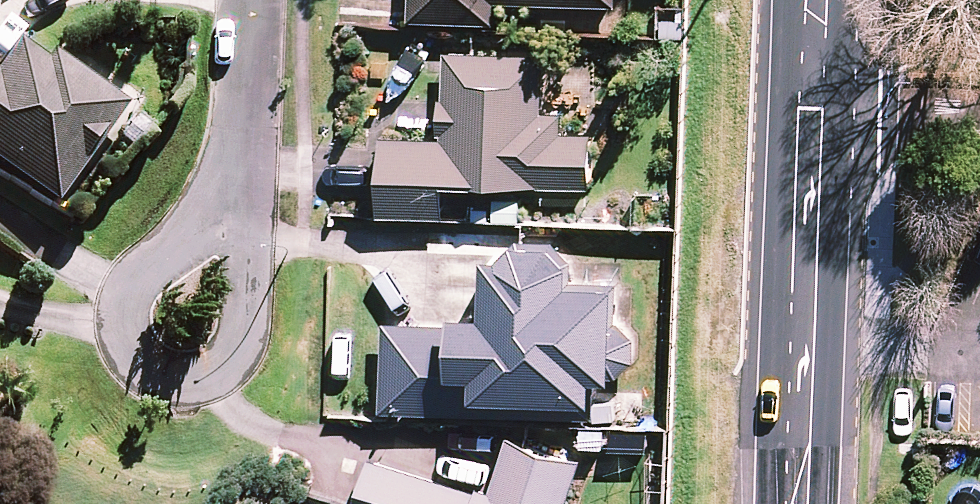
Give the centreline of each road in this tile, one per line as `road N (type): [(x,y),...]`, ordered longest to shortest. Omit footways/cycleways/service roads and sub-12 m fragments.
road 1 (residential): [(253,139),(251,334),(235,364),(203,383),(159,375),(134,343),(133,302),(160,264),(214,221)]
road 2 (secondary): [(806,503),(822,118)]
road 3 (residential): [(979,113),(822,118)]
road 4 (residential): [(826,38),(979,44)]
road 5 (residential): [(253,139),(258,0)]

